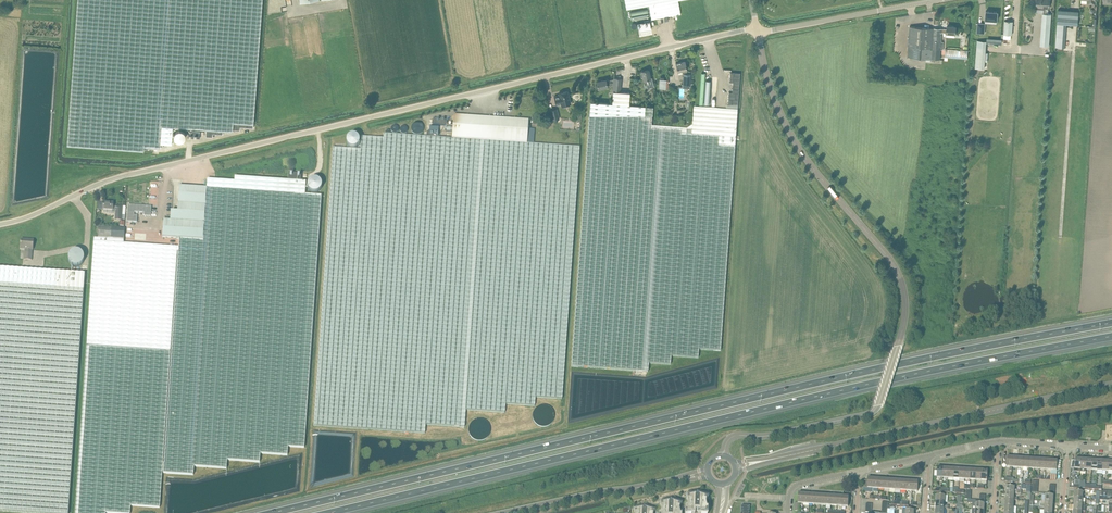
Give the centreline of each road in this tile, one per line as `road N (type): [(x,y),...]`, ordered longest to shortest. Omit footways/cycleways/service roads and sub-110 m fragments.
road 1 (motorway): [(1111,323),(812,383),(270,512)]
road 2 (motorway): [(330,512),(855,387),(1111,337)]
road 3 (unclassified): [(0,224),(111,179),(757,28)]
road 4 (secondary): [(724,455),(736,435),(873,411),(906,310),(892,262),(793,138),(758,33)]
road 5 (secondary): [(761,461),(1111,384)]
road 6 (unclassified): [(758,33),(938,0)]
road 7 (secondary): [(504,512),(683,478)]

